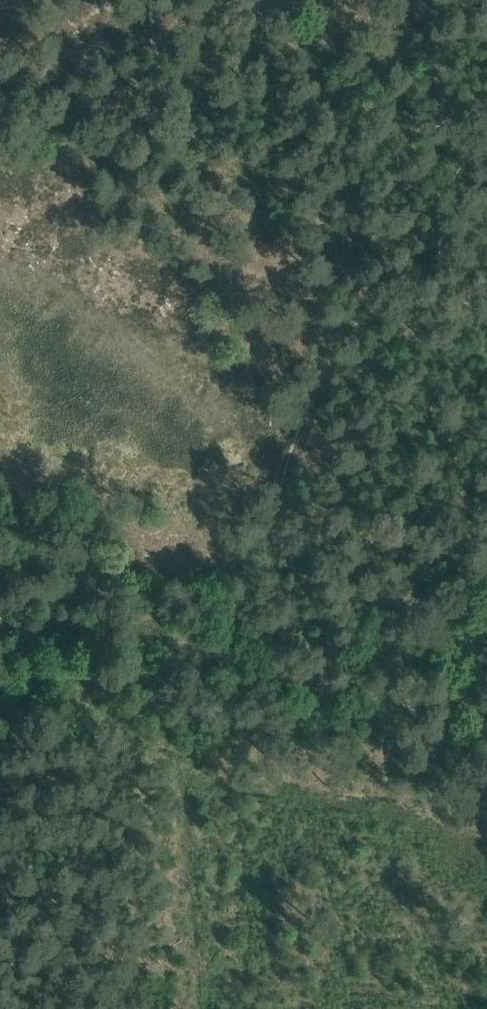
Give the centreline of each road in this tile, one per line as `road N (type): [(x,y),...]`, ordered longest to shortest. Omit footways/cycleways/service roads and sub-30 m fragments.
road 1 (track): [(486,719),(147,652)]
road 2 (track): [(147,652),(0,623)]

